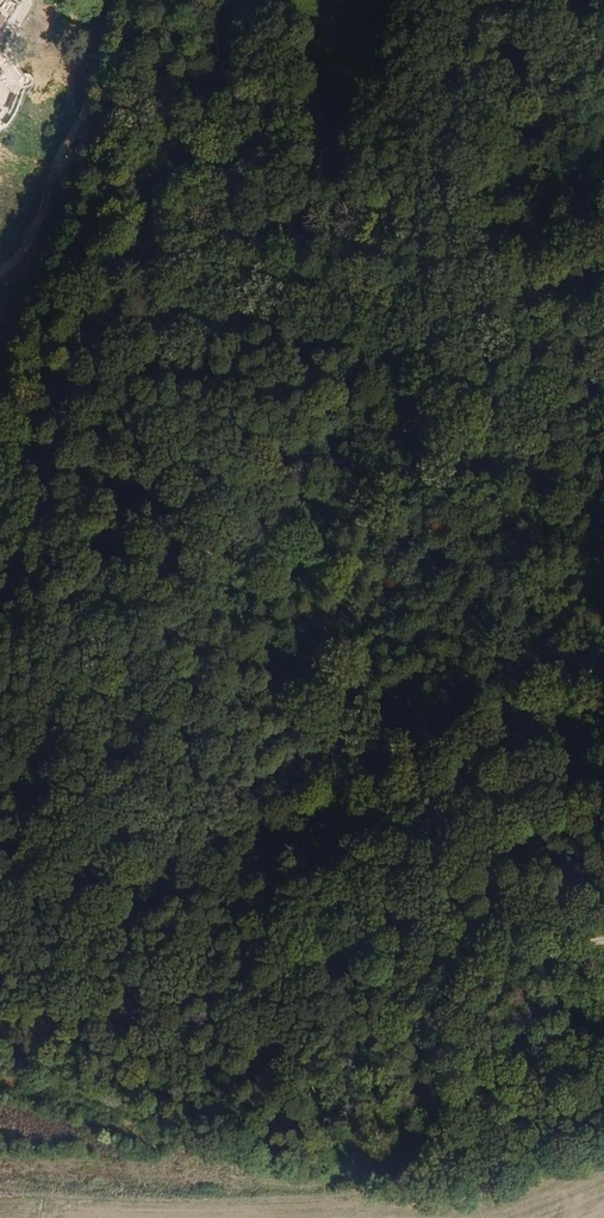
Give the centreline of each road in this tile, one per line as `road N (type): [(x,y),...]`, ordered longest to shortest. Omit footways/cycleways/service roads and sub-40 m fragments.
road 1 (track): [(603,833),(316,755),(221,578),(198,551),(164,531),(127,532),(0,601)]
road 2 (track): [(555,820),(476,849),(411,912),(358,943),(323,952),(285,945),(235,918),(169,846),(144,834),(0,841)]
road 3 (track): [(0,1017),(62,1024),(603,939)]
road 4 (track): [(0,270),(37,224),(95,83),(117,0)]

